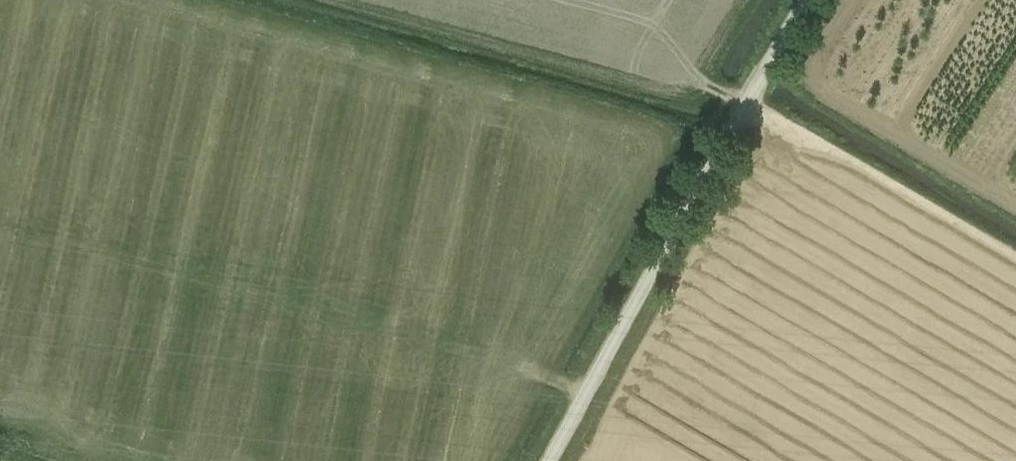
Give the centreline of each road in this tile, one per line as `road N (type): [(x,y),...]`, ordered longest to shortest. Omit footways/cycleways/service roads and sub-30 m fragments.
road 1 (unclassified): [(549,460),(805,0)]

